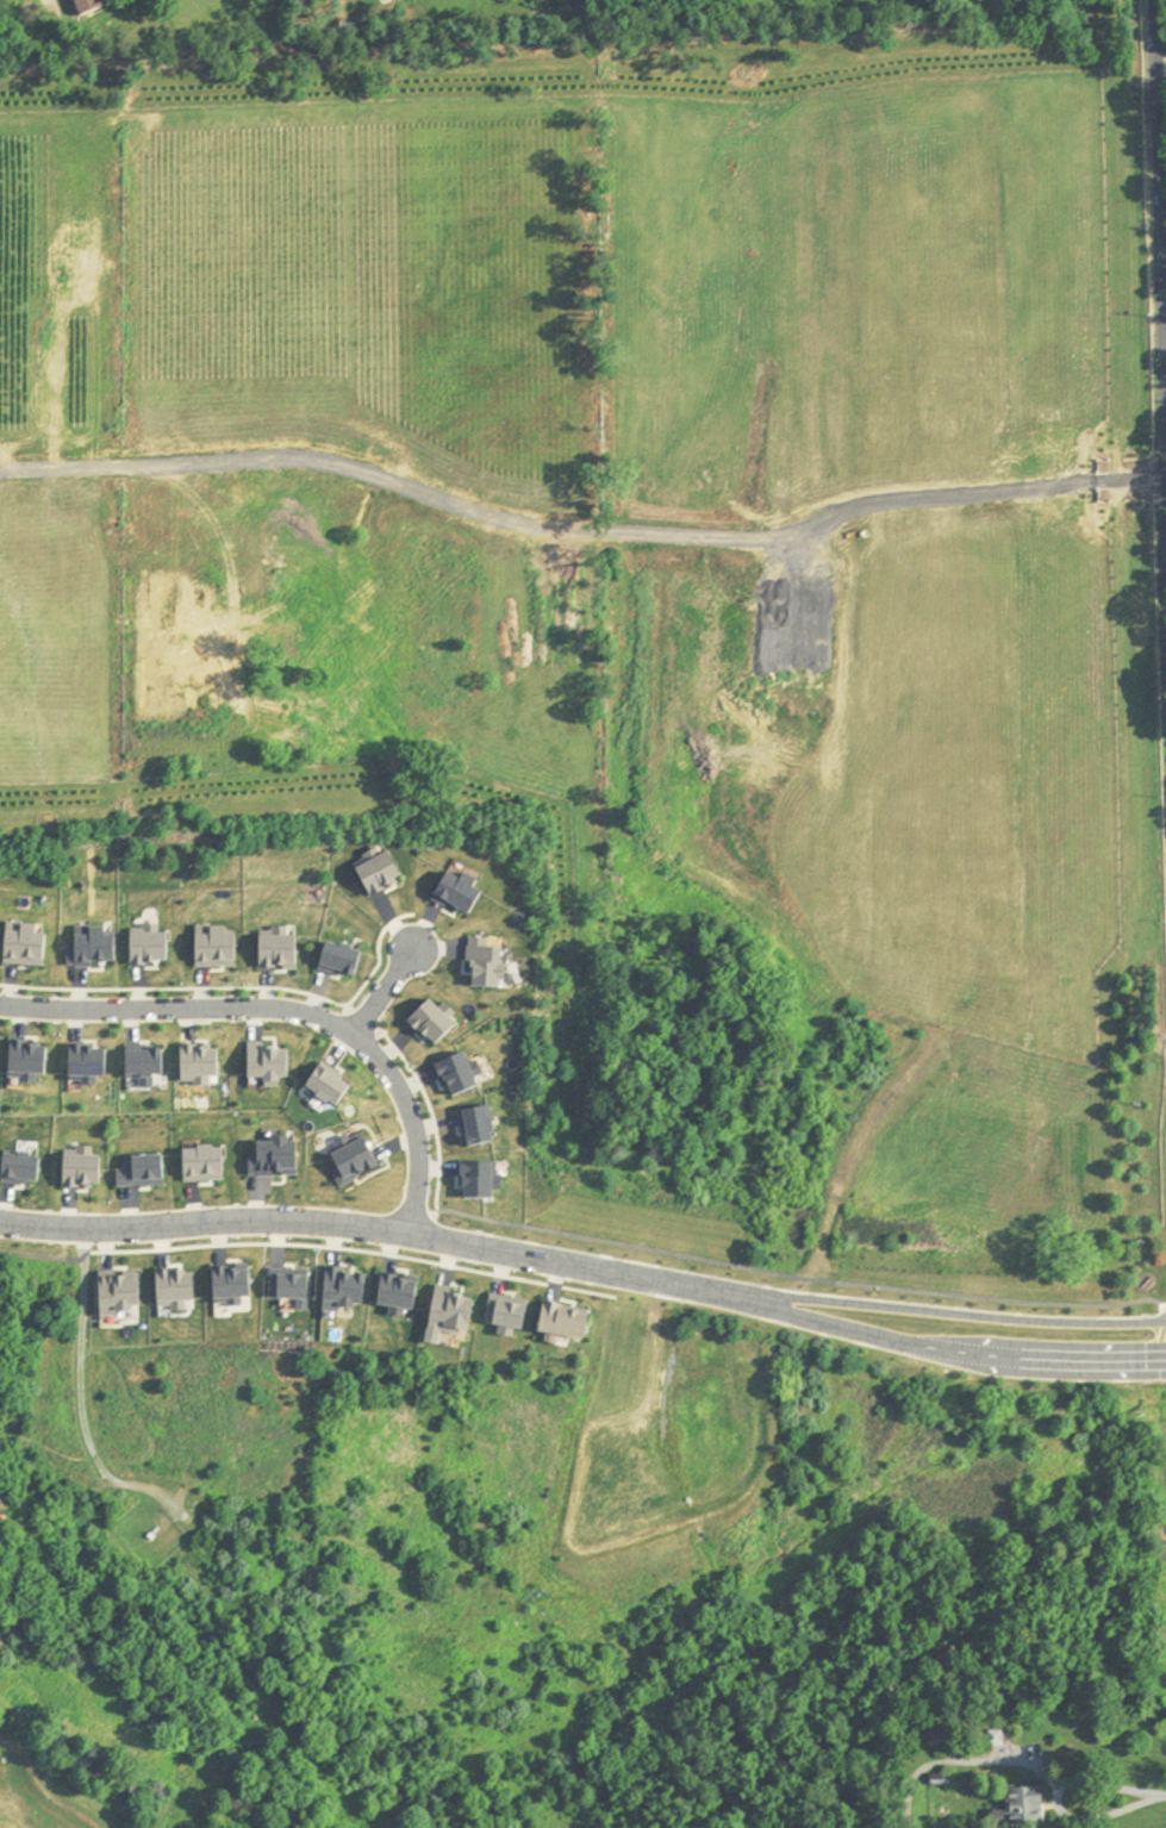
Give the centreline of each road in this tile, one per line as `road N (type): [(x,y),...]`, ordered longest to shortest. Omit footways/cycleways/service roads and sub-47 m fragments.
road 1 (track): [(1165,478),(854,509),(782,539),(563,532),(429,500),(308,457),(0,472)]
road 2 (residential): [(0,1222),(87,1231),(333,1222),(735,1294)]
road 3 (residential): [(410,1234),(420,1169),(414,1117),(394,1074),(357,1032),(273,1006),(0,1005)]
road 4 (residential): [(735,1294),(914,1346),(1165,1360)]
road 5 (residential): [(1165,1325),(735,1294)]
road 6 (secondary): [(1165,407),(1149,0)]

